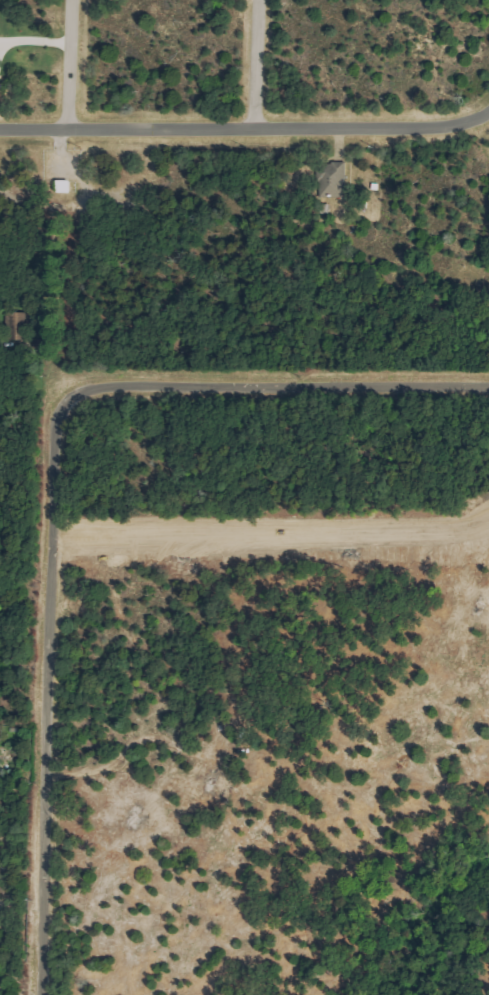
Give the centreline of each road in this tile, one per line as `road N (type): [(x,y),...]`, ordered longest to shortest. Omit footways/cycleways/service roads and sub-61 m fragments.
road 1 (residential): [(40,994),(54,413),(82,390),(123,385),(488,386)]
road 2 (residential): [(0,129),(442,125),(488,110)]
road 3 (residential): [(254,130),(257,0)]
road 4 (residential): [(65,129),(70,0)]

